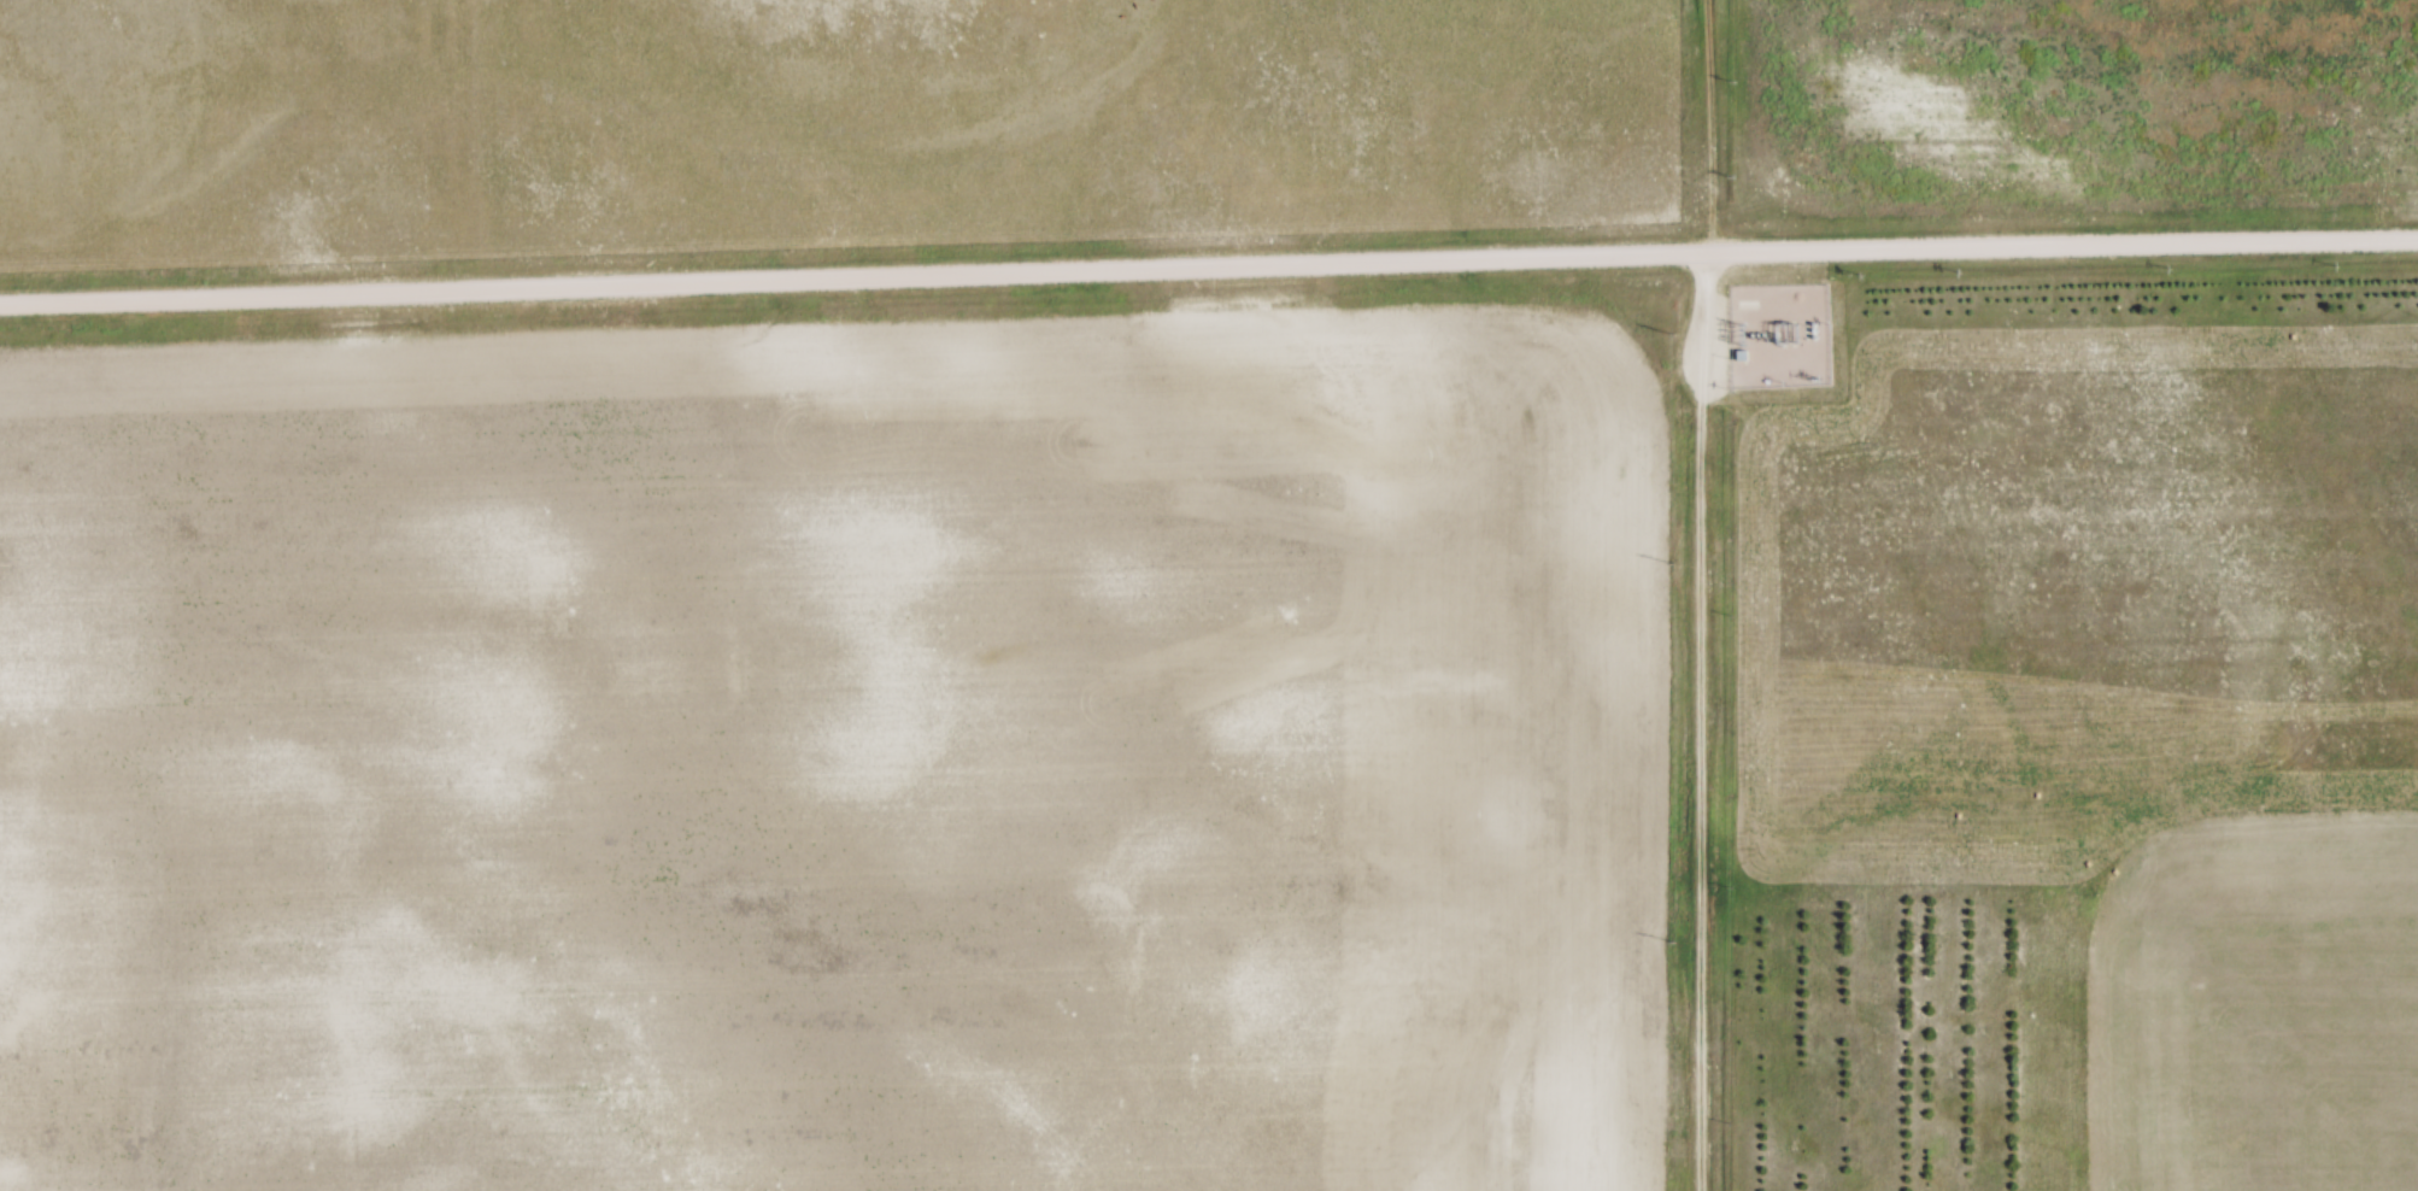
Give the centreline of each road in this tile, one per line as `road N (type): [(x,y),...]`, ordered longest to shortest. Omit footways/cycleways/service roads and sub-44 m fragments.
road 1 (tertiary): [(2417,235),(0,302)]
road 2 (residential): [(1710,0),(1706,1190)]

